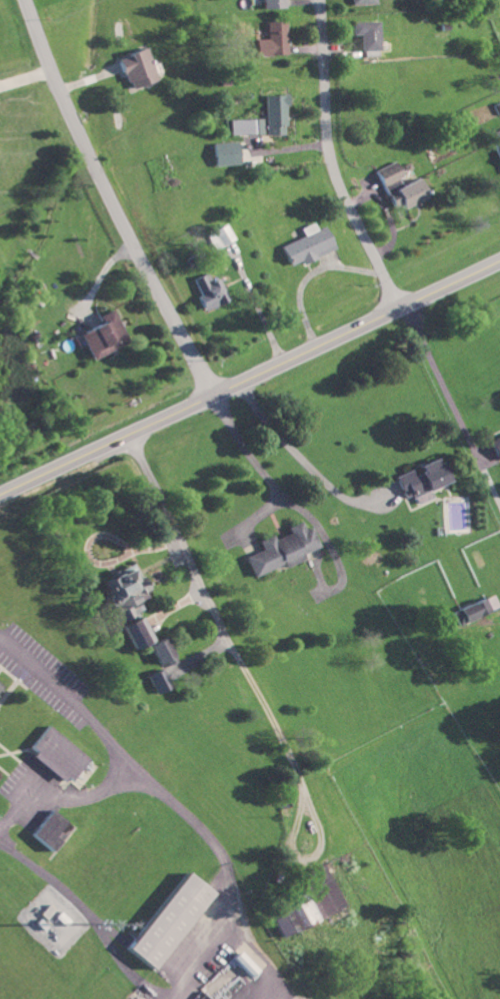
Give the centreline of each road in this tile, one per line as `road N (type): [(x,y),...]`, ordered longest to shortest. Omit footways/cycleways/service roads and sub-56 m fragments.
road 1 (primary): [(0,496),(499,262)]
road 2 (residential): [(214,395),(80,136),(25,0)]
road 3 (residential): [(399,309),(337,169),(321,0)]

